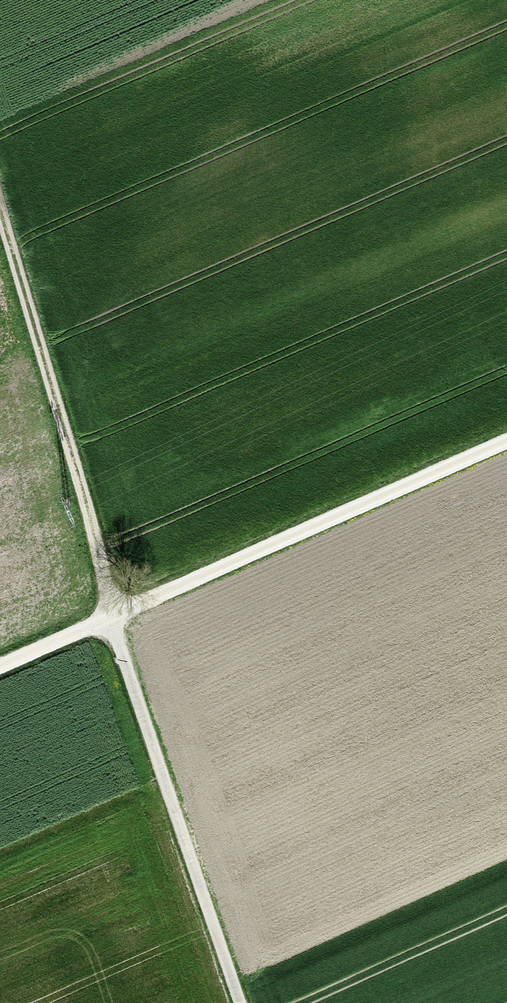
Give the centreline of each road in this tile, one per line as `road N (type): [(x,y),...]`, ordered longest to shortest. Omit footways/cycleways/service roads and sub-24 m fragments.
road 1 (track): [(0,209),(116,635),(242,1002)]
road 2 (track): [(0,665),(506,442)]

